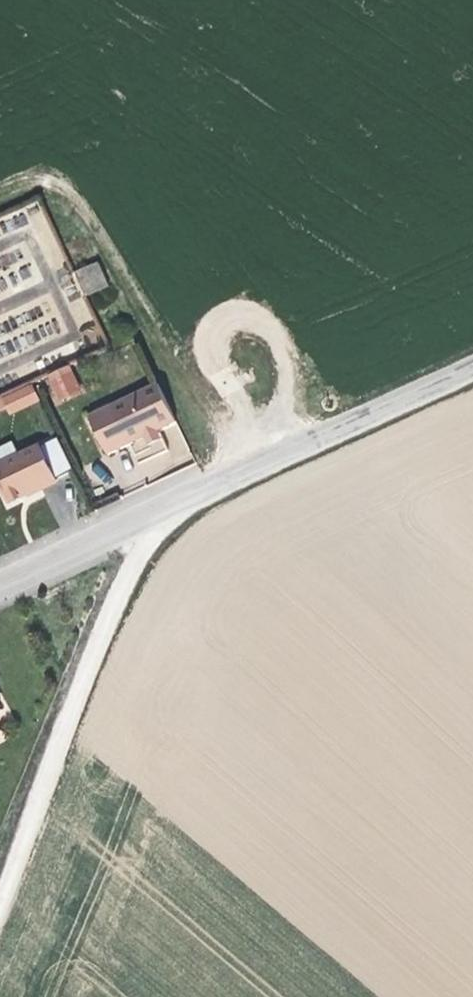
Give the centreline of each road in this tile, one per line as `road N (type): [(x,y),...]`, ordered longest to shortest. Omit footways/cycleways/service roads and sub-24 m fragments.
road 1 (track): [(472,361),(162,152),(105,149),(0,195)]
road 2 (tertiary): [(0,588),(472,370)]
road 3 (track): [(0,881),(137,553),(167,509)]

